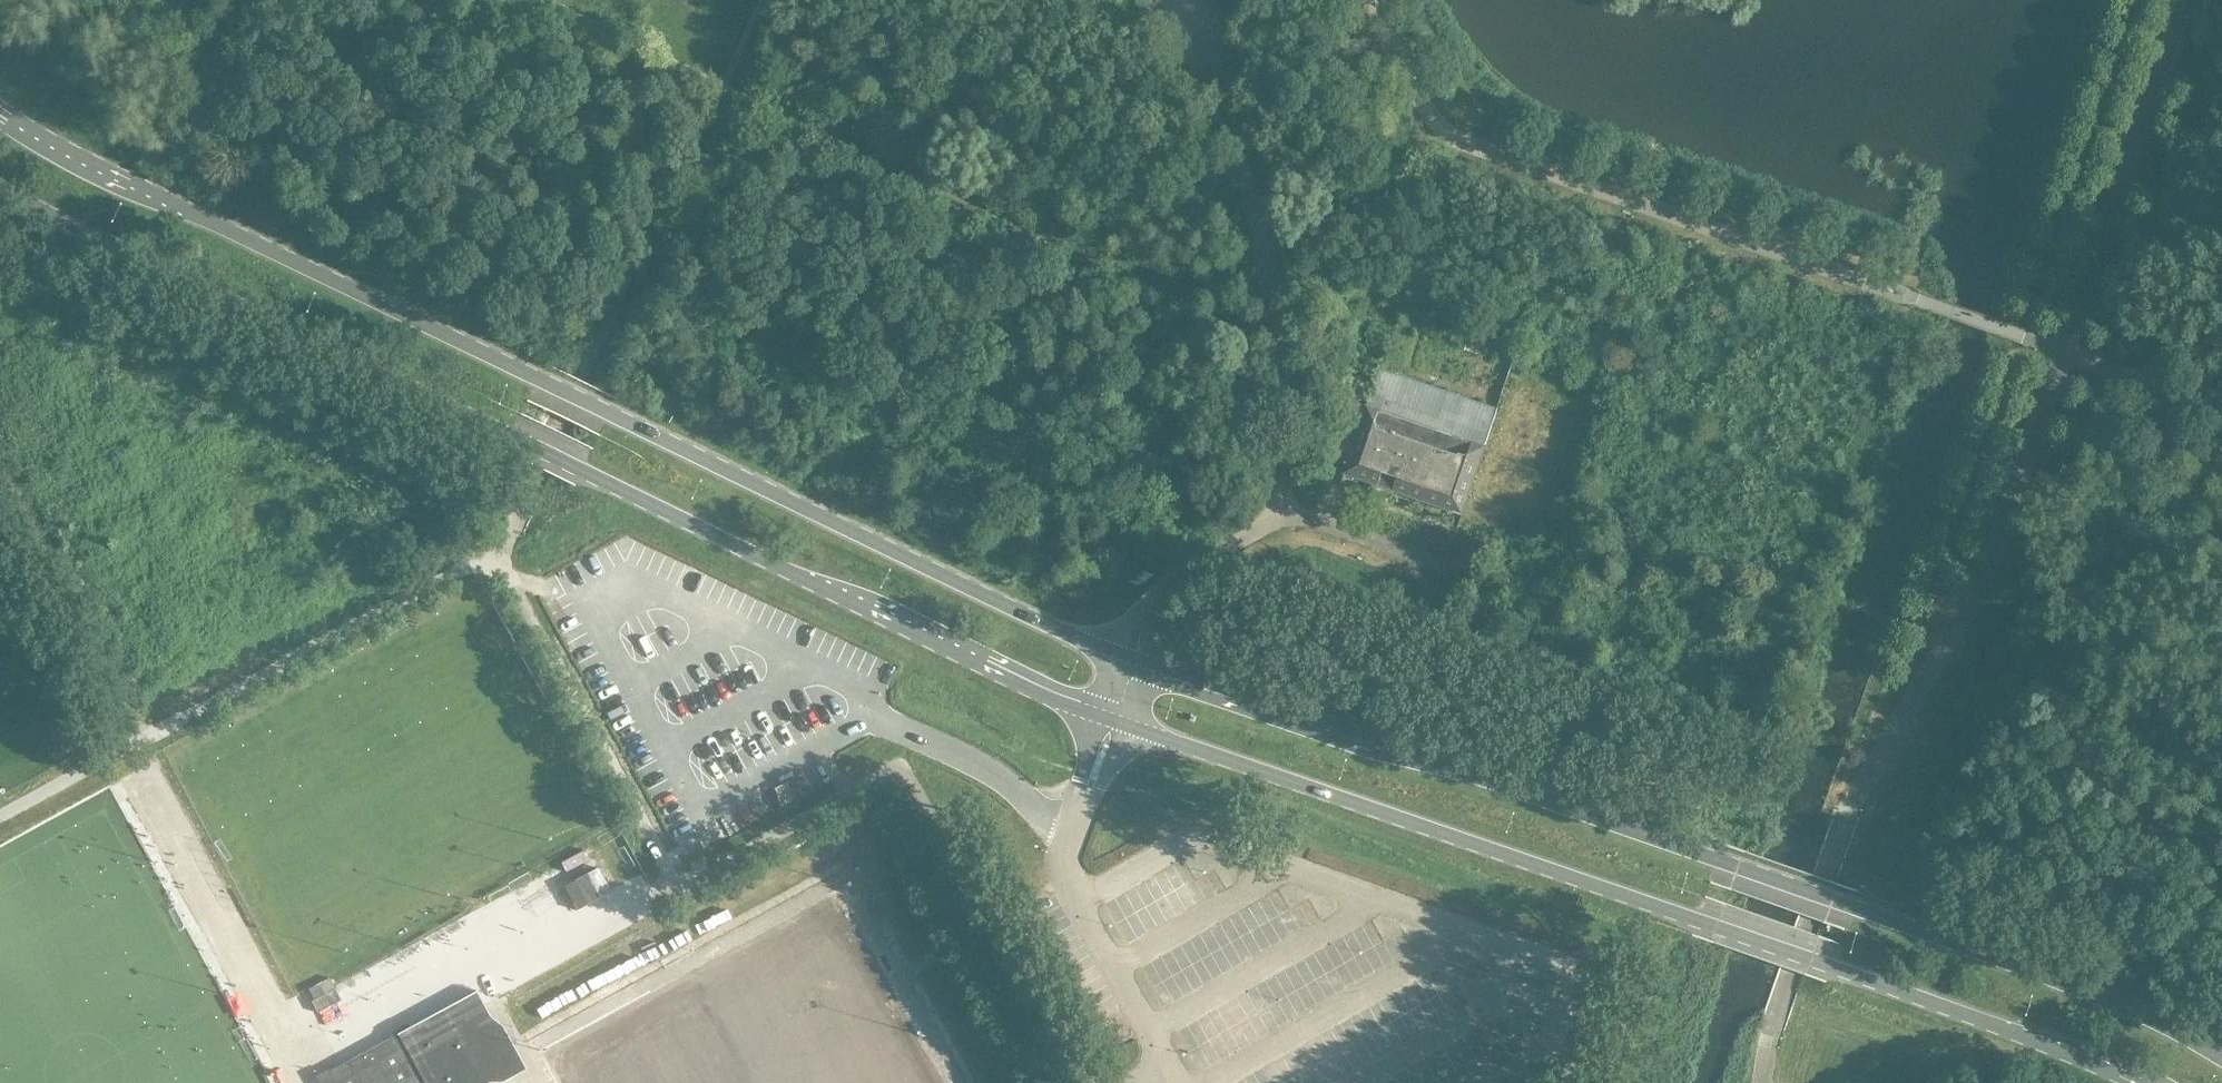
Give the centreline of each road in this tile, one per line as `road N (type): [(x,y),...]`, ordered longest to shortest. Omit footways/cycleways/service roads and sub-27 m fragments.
road 1 (secondary): [(1134,660),(514,377),(158,199),(0,108)]
road 2 (secondary): [(0,183),(186,287),(1115,716)]
road 3 (secondary): [(2221,1060),(2130,1014),(1851,906),(1134,660)]
road 4 (secondary): [(1115,716),(2067,1051),(2135,1082)]
road 5 (unclassified): [(1213,67),(1242,157),(1291,396),(1290,478),(1271,512)]
road 6 (unclassified): [(1134,660),(1152,608),(1172,583),(1271,512)]
road 7 (unclassified): [(1271,512),(1441,566)]

